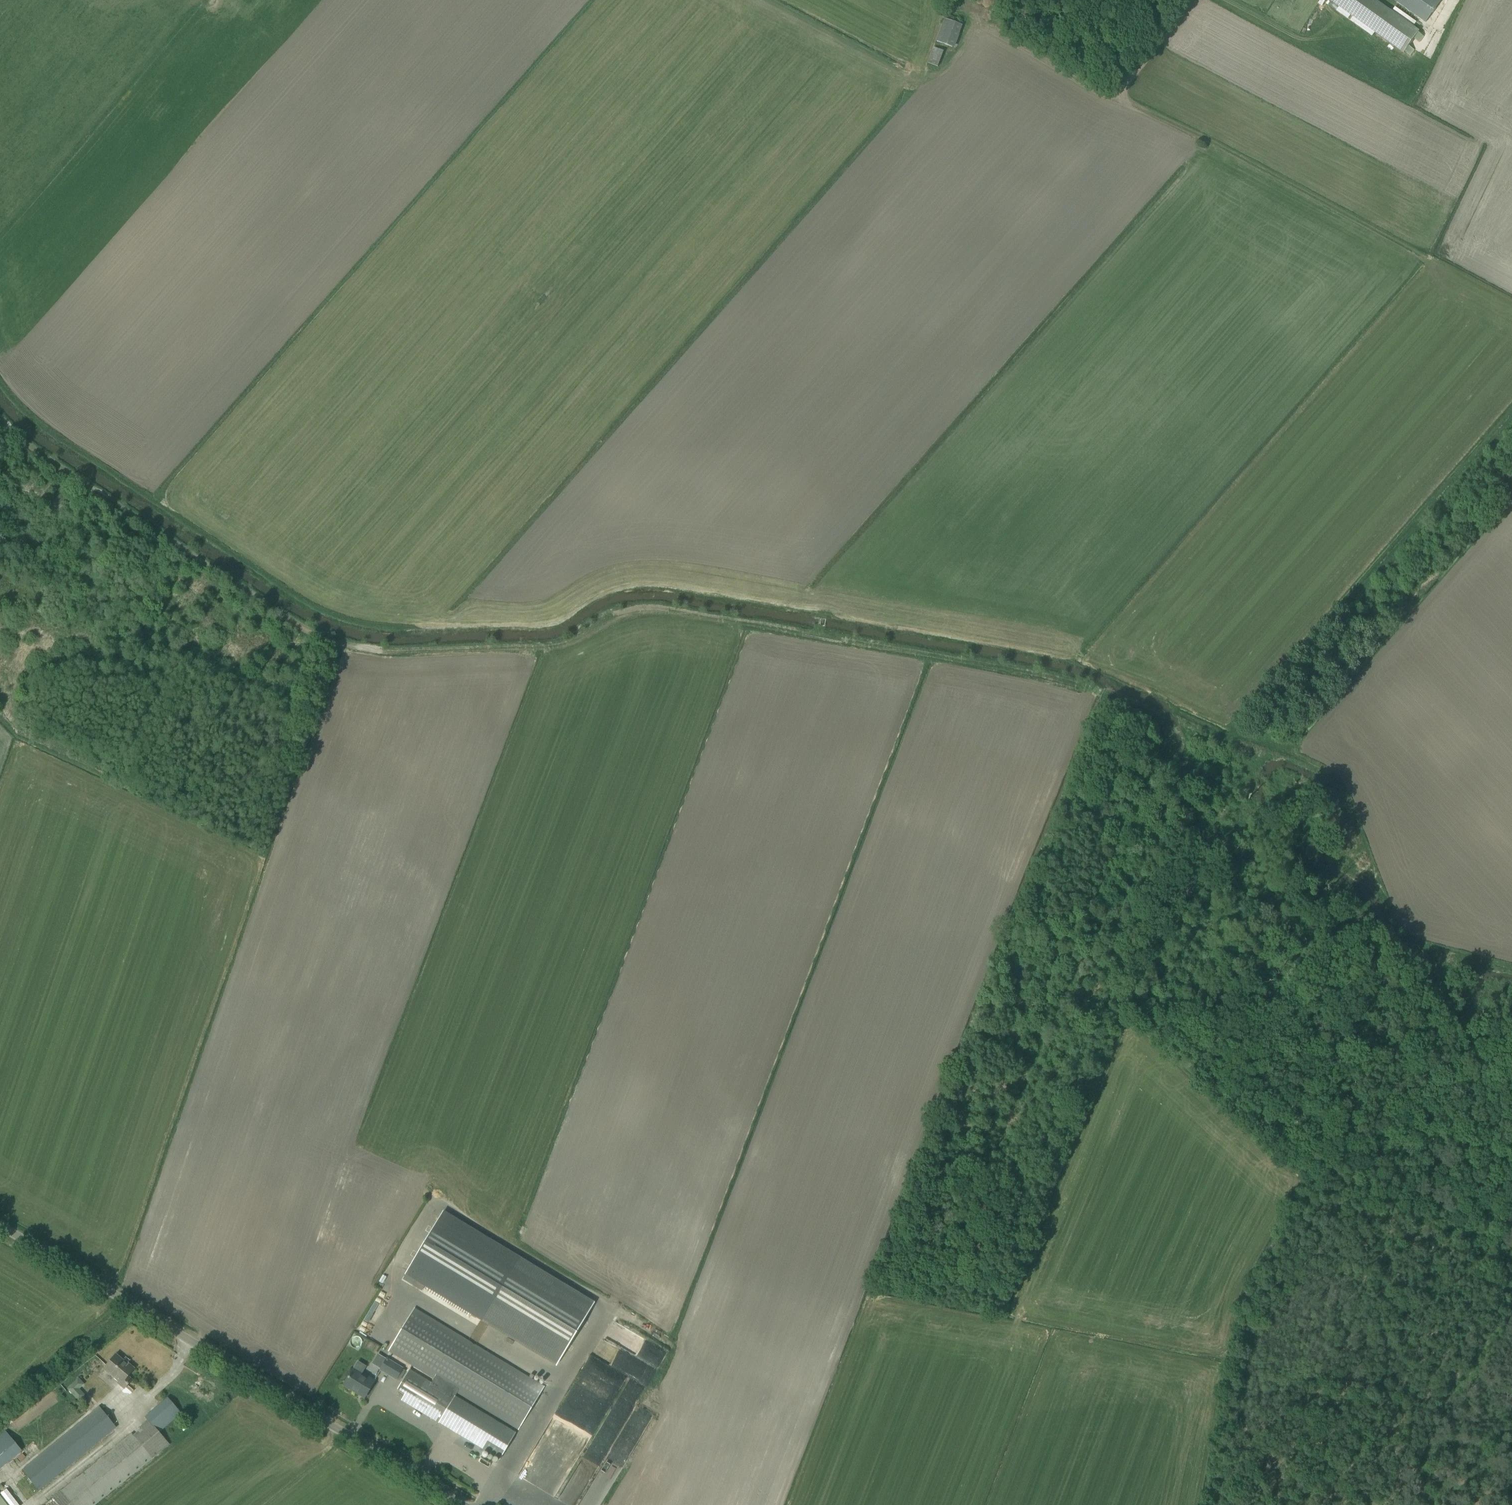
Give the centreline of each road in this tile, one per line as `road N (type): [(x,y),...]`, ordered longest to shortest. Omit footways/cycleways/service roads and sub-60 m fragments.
road 1 (unclassified): [(462,1504),(0,1226)]

